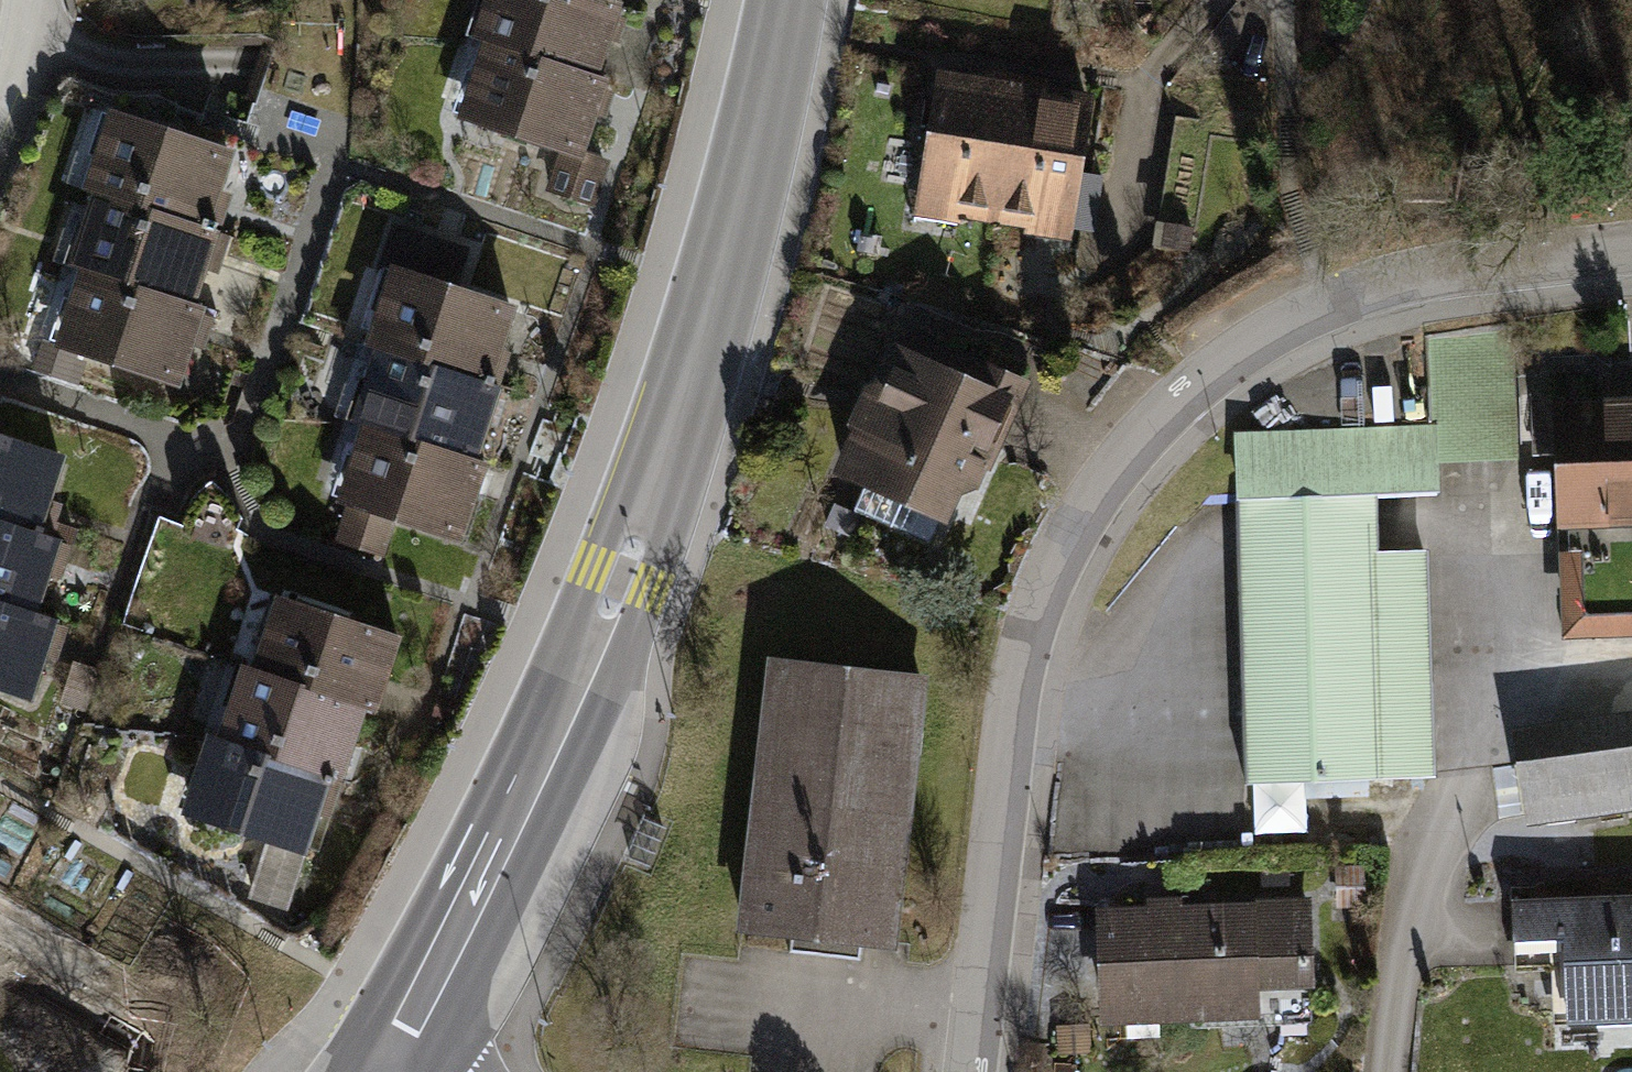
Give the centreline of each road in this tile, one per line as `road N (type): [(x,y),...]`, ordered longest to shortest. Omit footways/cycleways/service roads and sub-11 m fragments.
road 1 (residential): [(971,1071),(1020,658),(1052,557),(1113,465),(1232,355),(1318,307),(1433,272),(1631,246)]
road 2 (tertiary): [(787,0),(718,289),(623,576),(536,774),(385,1067)]

